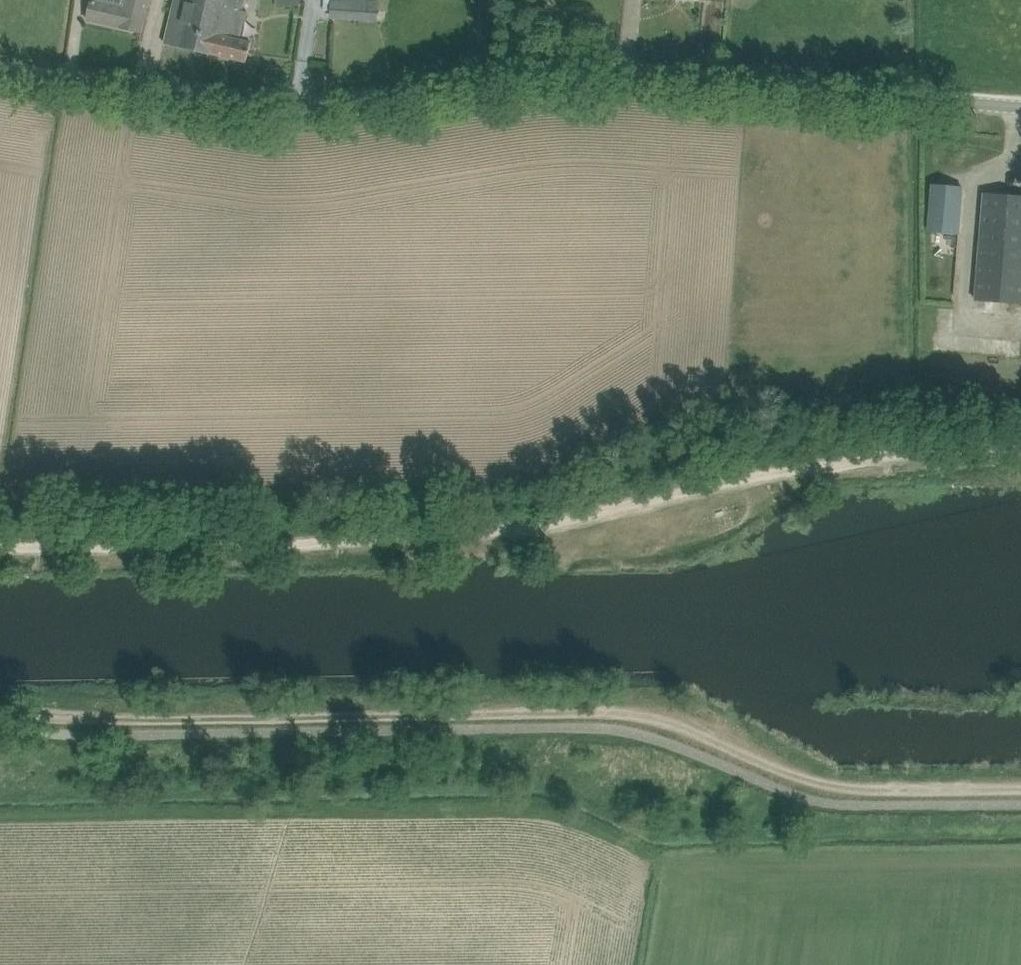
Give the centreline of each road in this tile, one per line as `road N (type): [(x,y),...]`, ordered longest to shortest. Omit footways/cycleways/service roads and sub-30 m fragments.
road 1 (track): [(0,544),(401,539),(561,528),(803,447),(1020,447)]
road 2 (track): [(1020,782),(815,780),(638,716),(0,712)]
road 3 (unclassified): [(1020,107),(670,78),(559,78),(326,118),(262,117),(0,79)]

